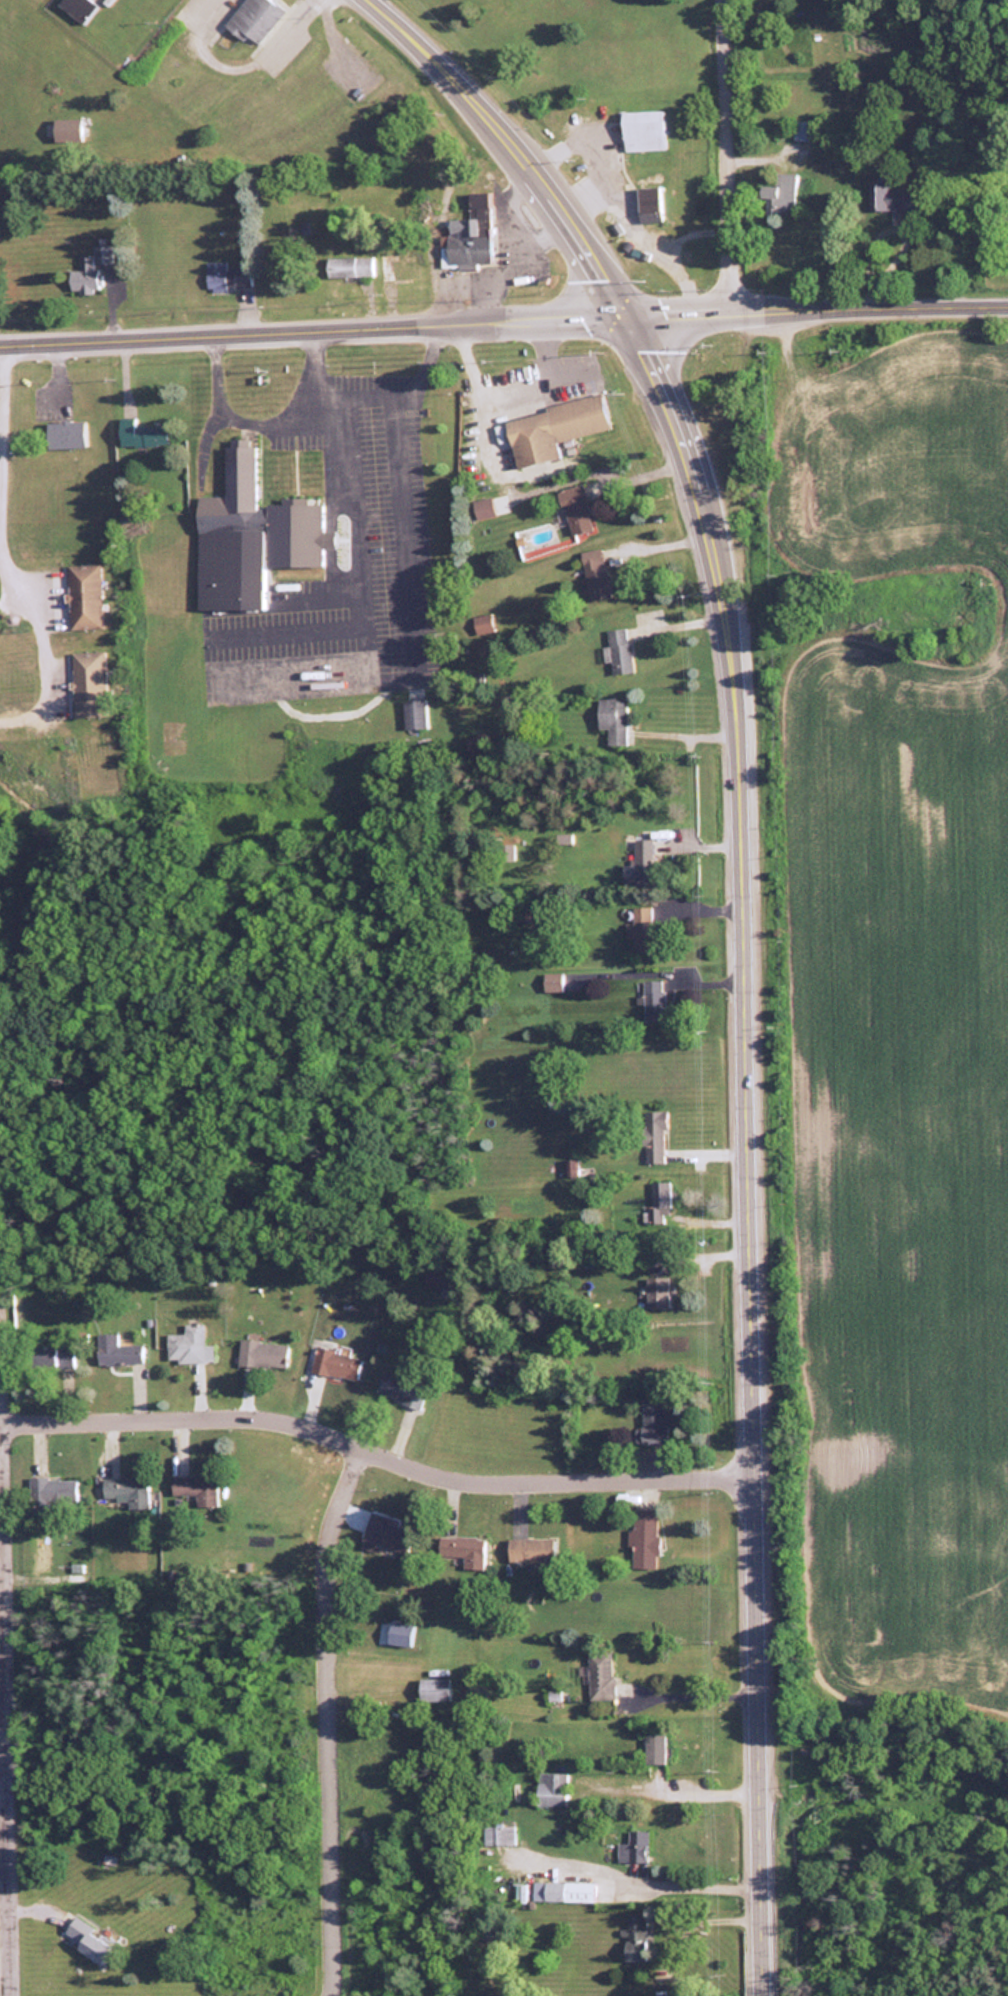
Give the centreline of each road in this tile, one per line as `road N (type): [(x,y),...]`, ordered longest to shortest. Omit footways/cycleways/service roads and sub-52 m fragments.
road 1 (primary): [(765,1995),(742,718),(722,570),(670,400),(585,229),(486,104),(376,0)]
road 2 (tertiary): [(1007,302),(735,304),(0,343)]
road 3 (residential): [(756,1467),(488,1479),(255,1414),(0,1419)]
road 4 (residential): [(0,1419),(13,1995)]
road 5 (residential): [(333,1995),(334,1512),(357,1444)]
road 6 (residential): [(728,0),(735,304)]

